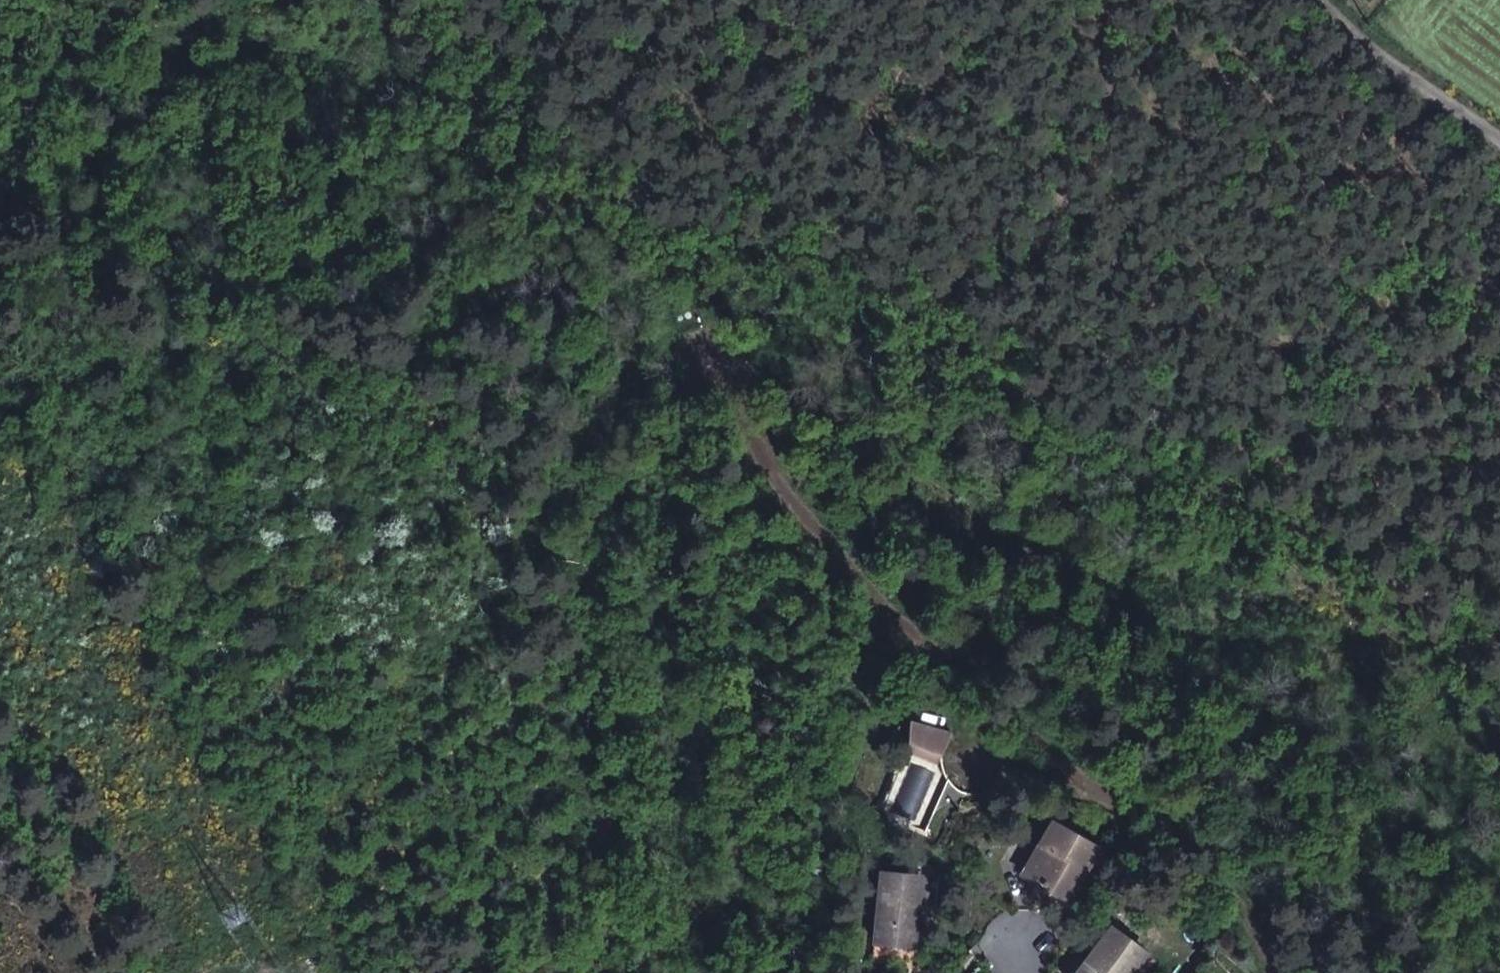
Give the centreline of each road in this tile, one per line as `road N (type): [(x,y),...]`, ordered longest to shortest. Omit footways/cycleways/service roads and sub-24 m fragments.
road 1 (unclassified): [(1499,115),(1354,0)]

